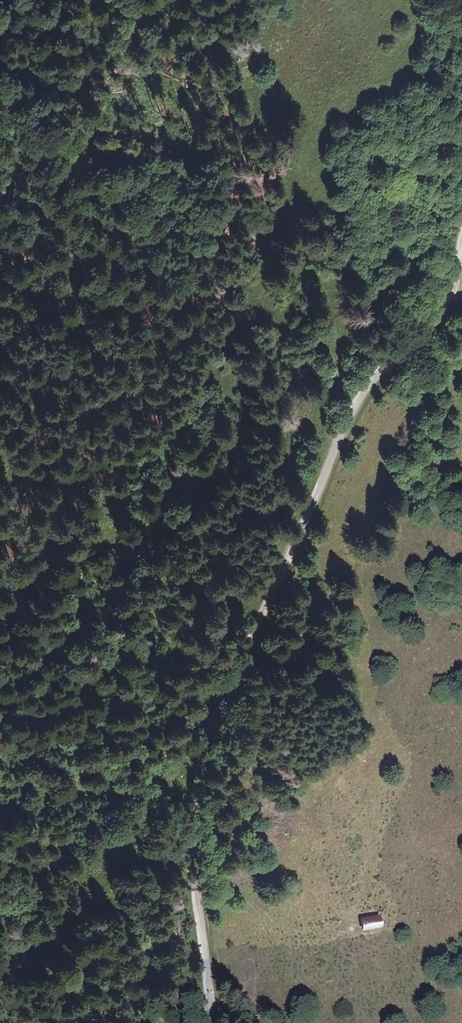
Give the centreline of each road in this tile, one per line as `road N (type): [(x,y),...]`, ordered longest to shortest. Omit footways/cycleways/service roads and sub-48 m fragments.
road 1 (tertiary): [(213,1022),(195,836),(202,757),(367,388),(434,314),(456,275),(461,238)]
road 2 (track): [(445,396),(391,428),(353,502),(370,834),(360,897),(345,925)]

